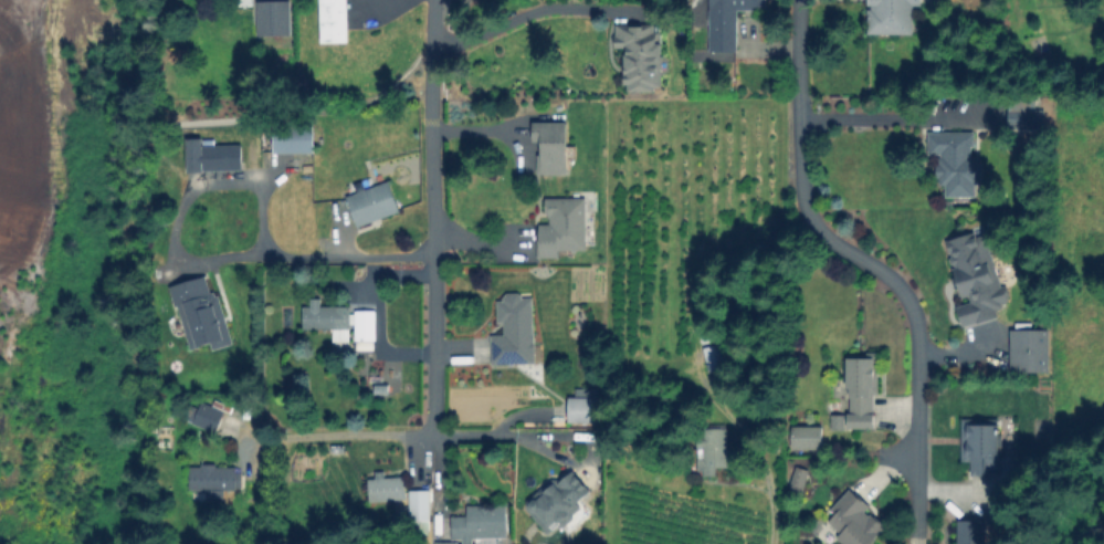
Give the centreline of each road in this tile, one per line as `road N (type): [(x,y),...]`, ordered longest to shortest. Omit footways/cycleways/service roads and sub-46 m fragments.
road 1 (residential): [(799,0),(809,209),(830,237),(890,272),(913,303),(917,530)]
road 2 (residential): [(430,436),(432,0)]
road 3 (residential): [(430,436),(298,433)]

